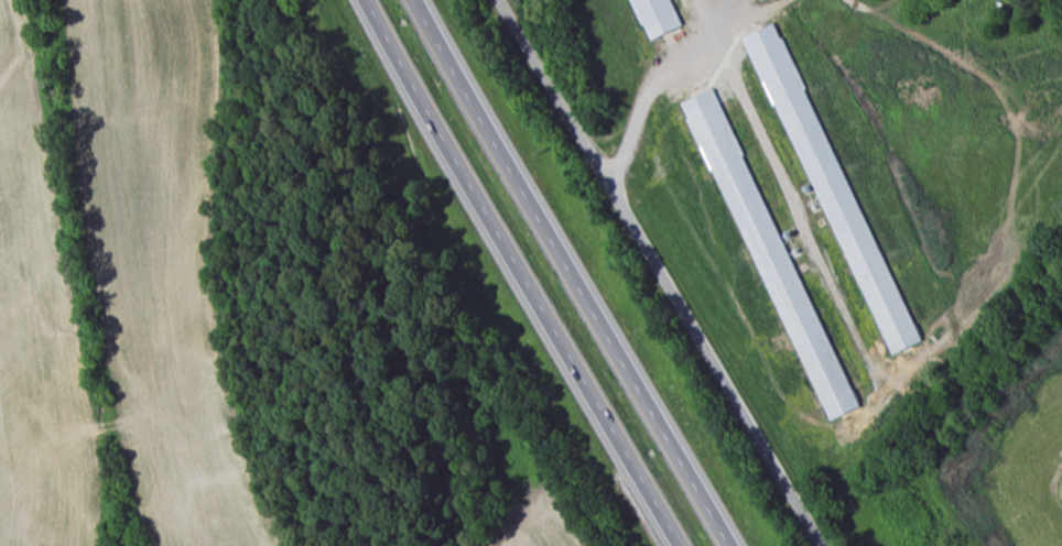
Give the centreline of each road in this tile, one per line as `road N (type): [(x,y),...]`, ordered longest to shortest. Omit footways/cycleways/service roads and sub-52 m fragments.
road 1 (tertiary): [(821,545),(501,0)]
road 2 (motorway): [(733,545),(417,0)]
road 3 (motorway): [(361,0),(676,545)]

